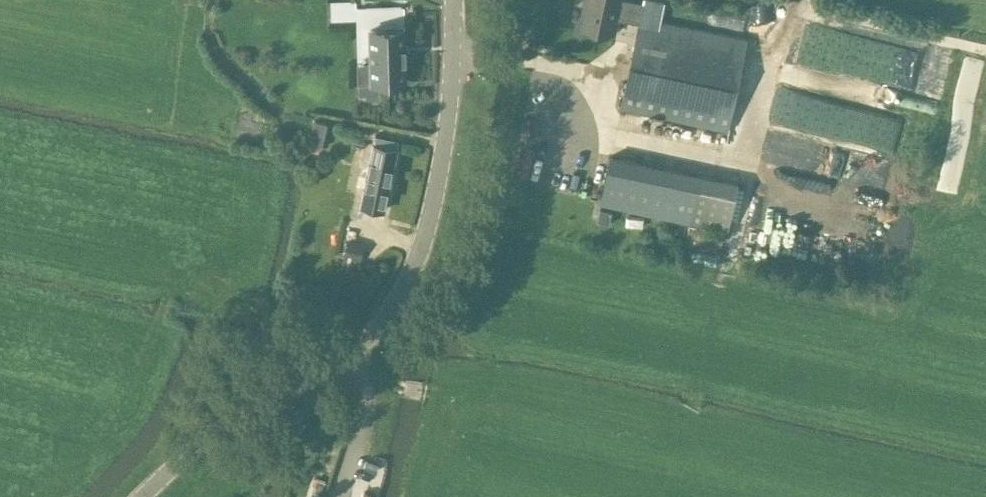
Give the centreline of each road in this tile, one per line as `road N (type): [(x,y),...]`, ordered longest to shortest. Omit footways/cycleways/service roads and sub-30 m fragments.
road 1 (track): [(985,52),(792,5),(741,160),(620,135),(569,73),(454,52)]
road 2 (unclassified): [(351,352),(389,315),(416,270),(452,94),(454,0)]
road 3 (unclassified): [(143,496),(198,445),(351,352)]
road 4 (unclassified): [(337,496),(365,418),(351,352)]

